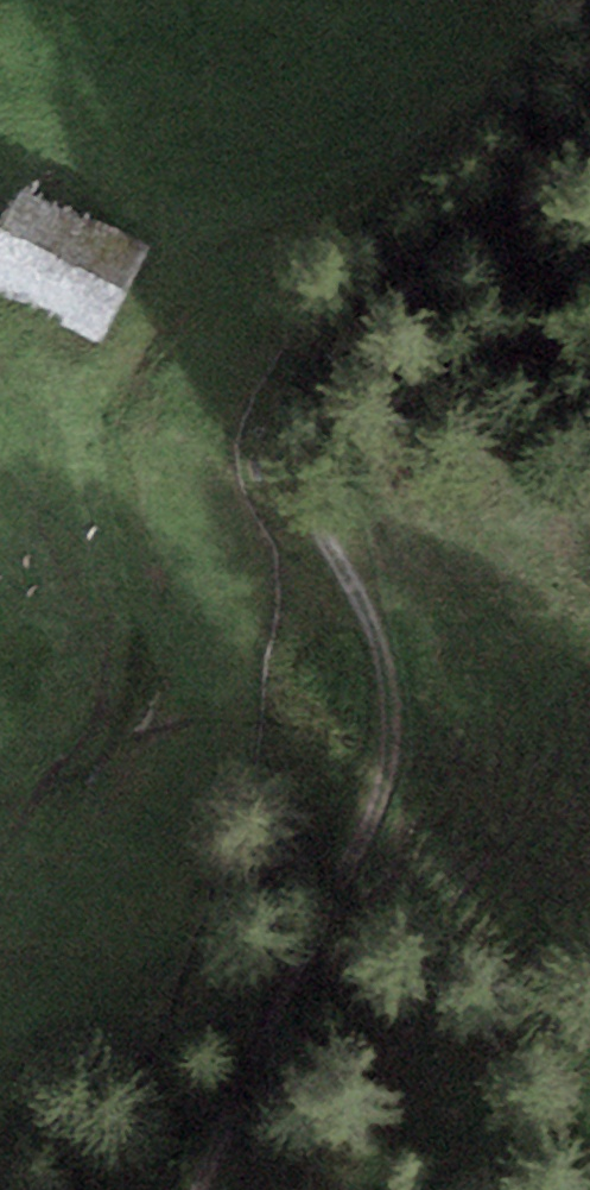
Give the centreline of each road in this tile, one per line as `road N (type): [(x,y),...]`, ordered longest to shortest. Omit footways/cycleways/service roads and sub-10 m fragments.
road 1 (track): [(589,72),(364,310),(318,502),(330,545),(374,623),(383,697),(381,785),(329,939),(204,1189)]
road 2 (track): [(0,858),(91,752),(123,686),(123,618),(91,444),(99,383),(183,242),(226,216),(325,199),(426,152),(502,82),(563,0)]

